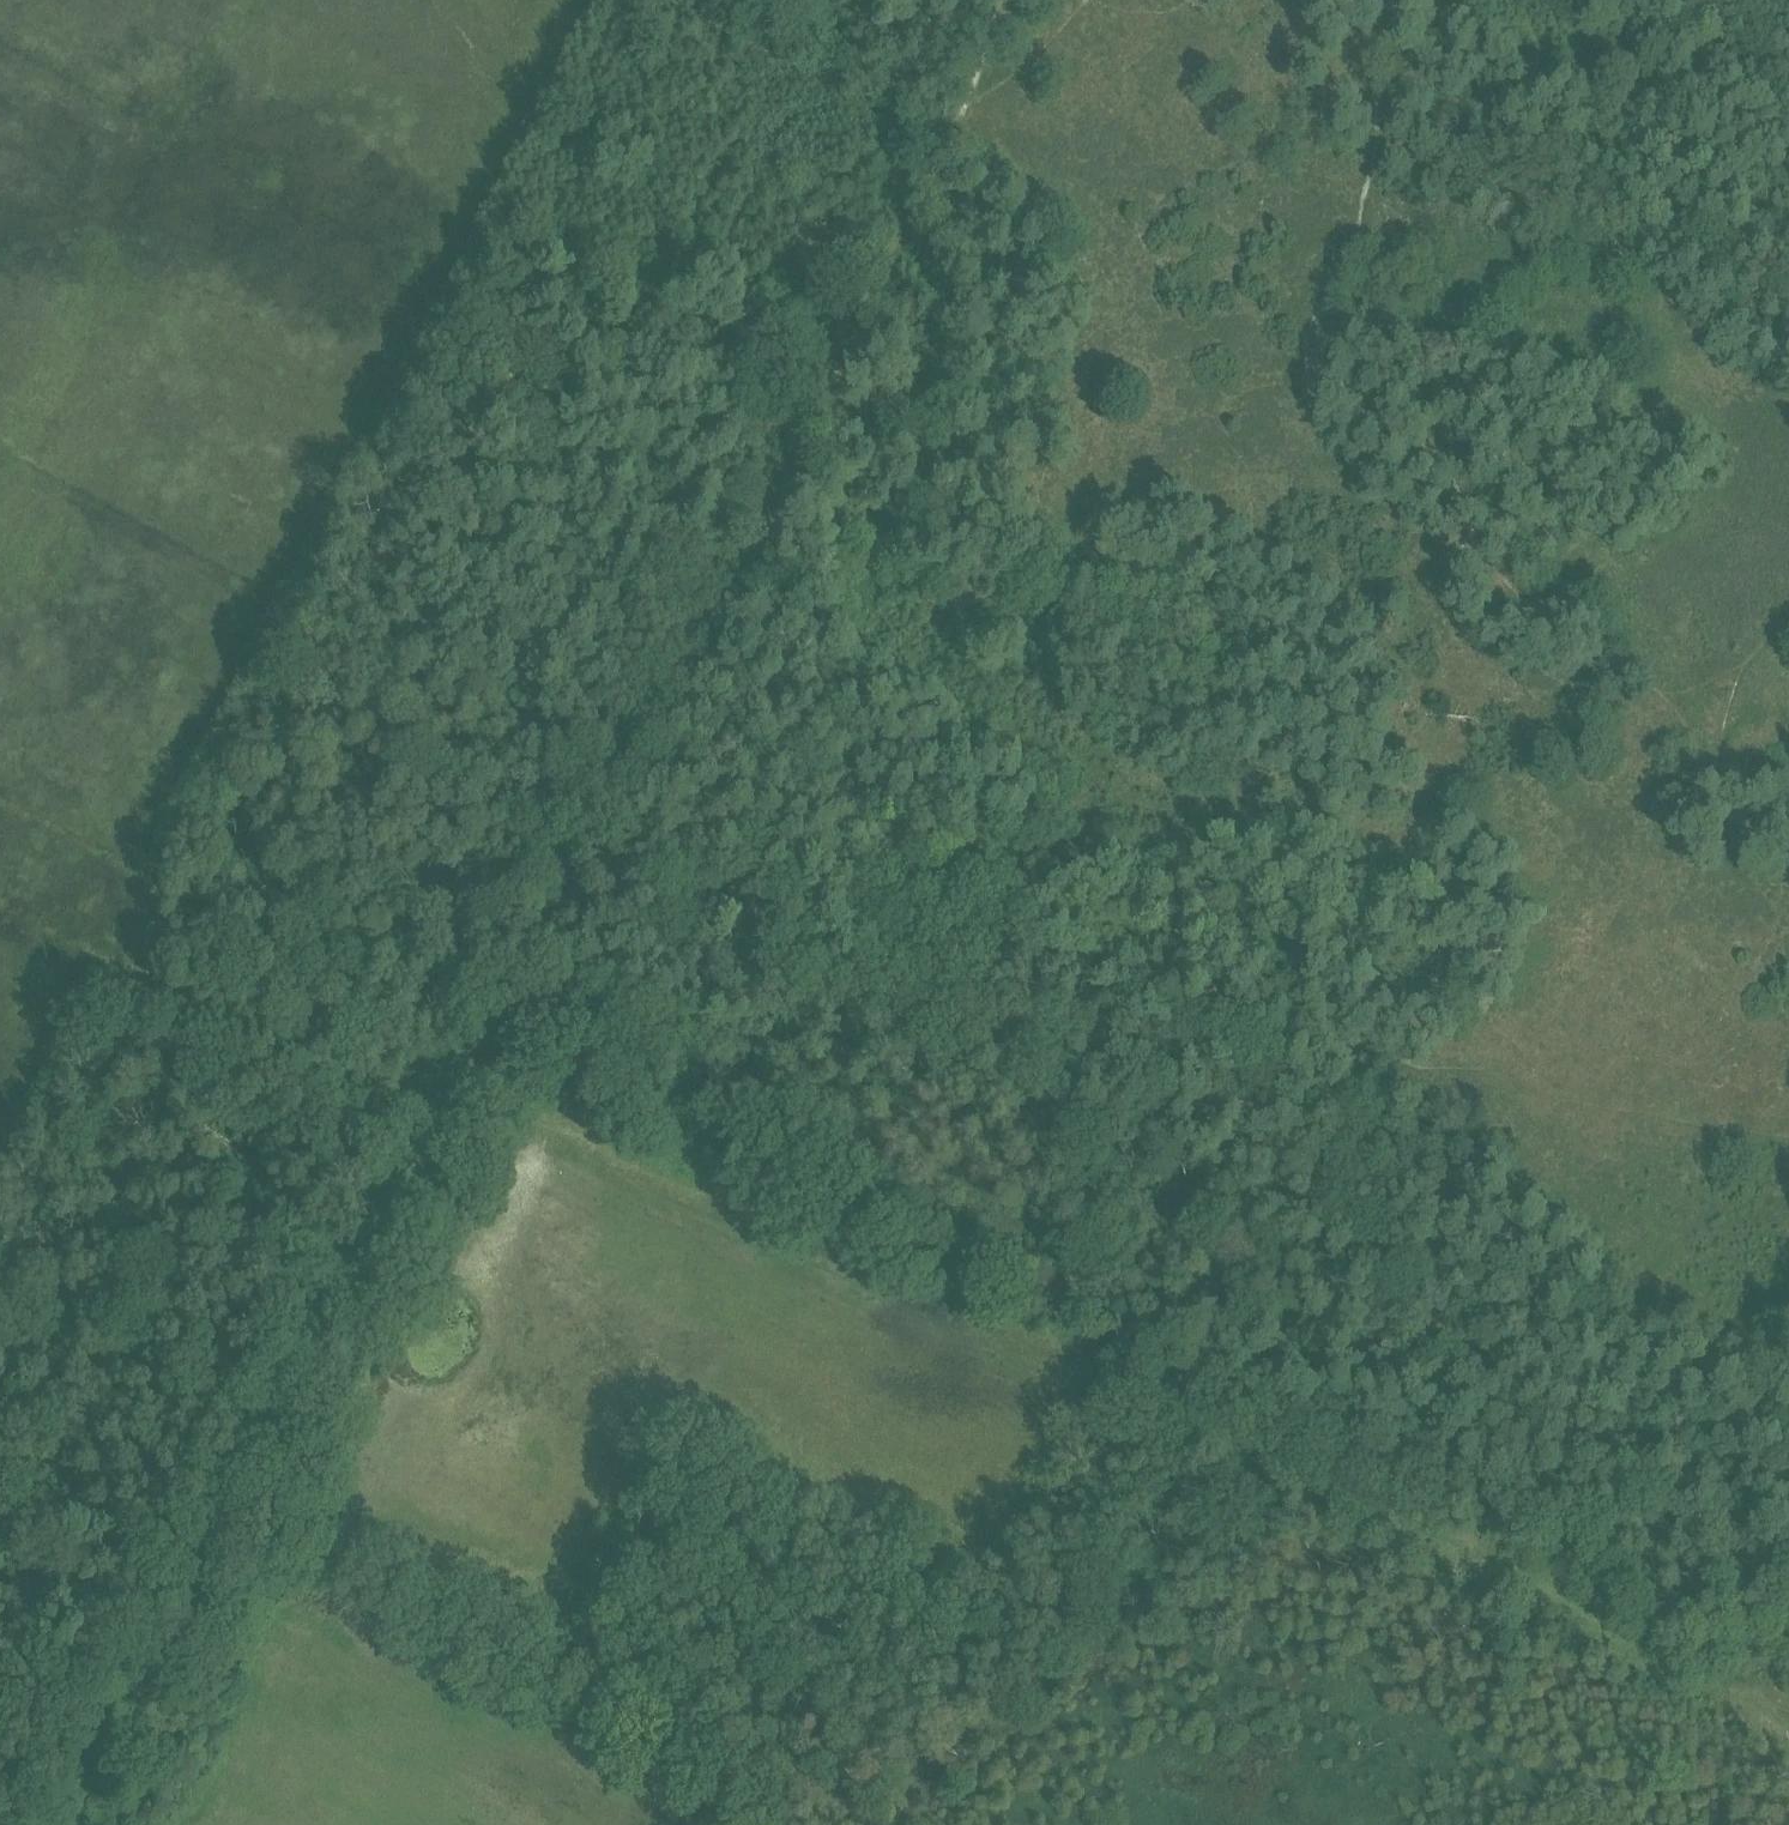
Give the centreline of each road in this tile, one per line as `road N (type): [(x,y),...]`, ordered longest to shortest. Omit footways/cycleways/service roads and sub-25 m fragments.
road 1 (track): [(445,1123),(145,958),(164,904),(152,867)]

